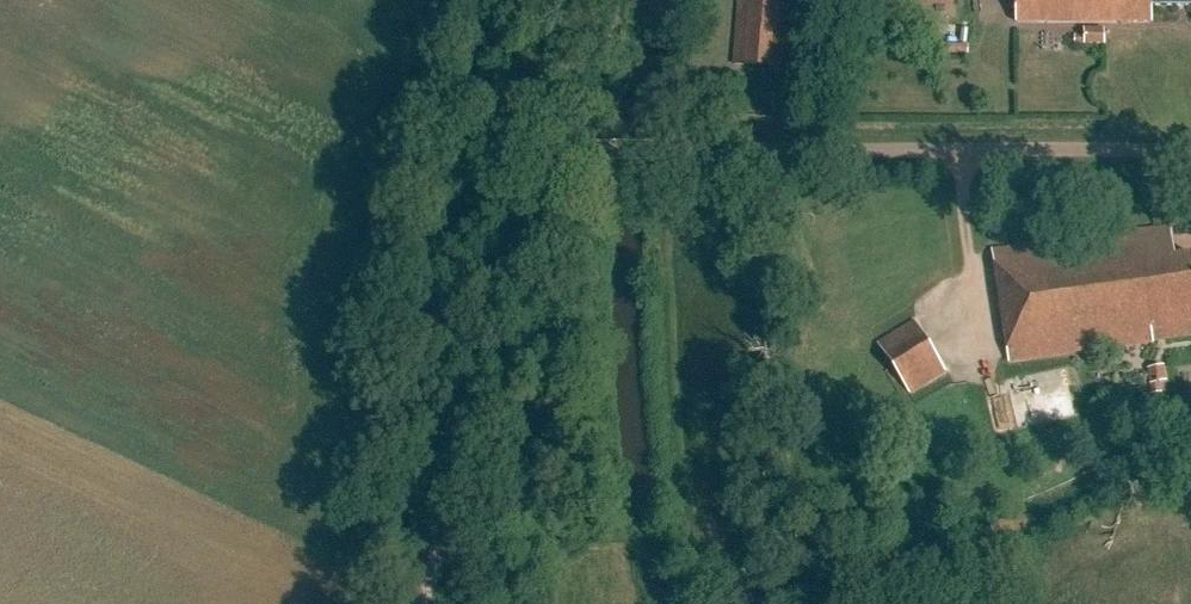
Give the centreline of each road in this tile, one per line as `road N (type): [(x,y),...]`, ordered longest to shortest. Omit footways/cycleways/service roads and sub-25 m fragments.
road 1 (unclassified): [(578,149),(1190,146)]
road 2 (track): [(414,603),(473,322),(525,178),(544,149)]
road 3 (track): [(572,0),(544,149)]

